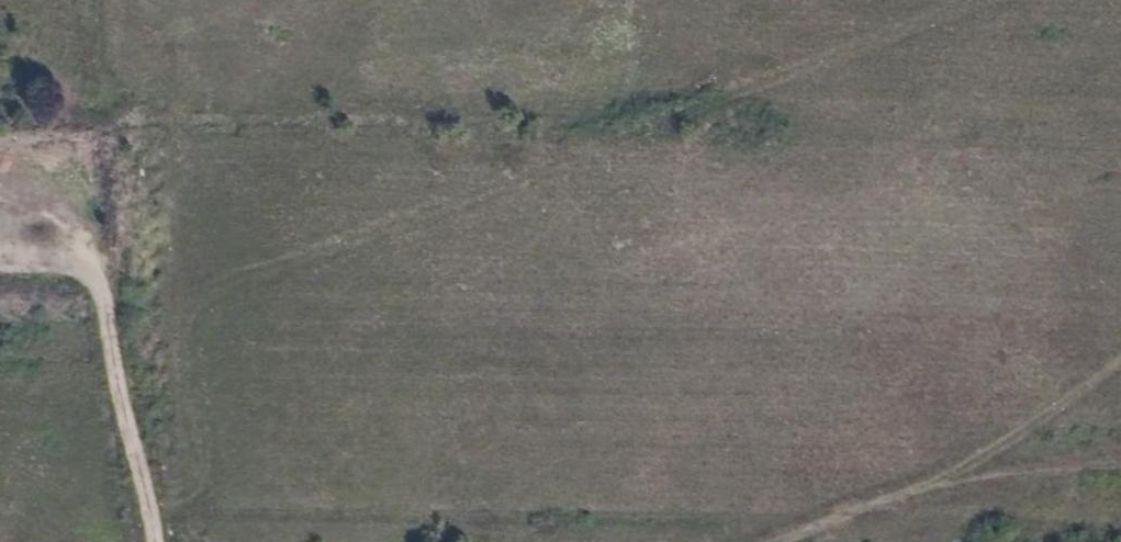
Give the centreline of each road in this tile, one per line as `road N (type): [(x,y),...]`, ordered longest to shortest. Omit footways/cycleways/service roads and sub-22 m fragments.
road 1 (track): [(109,0),(121,138),(124,381),(151,541)]

